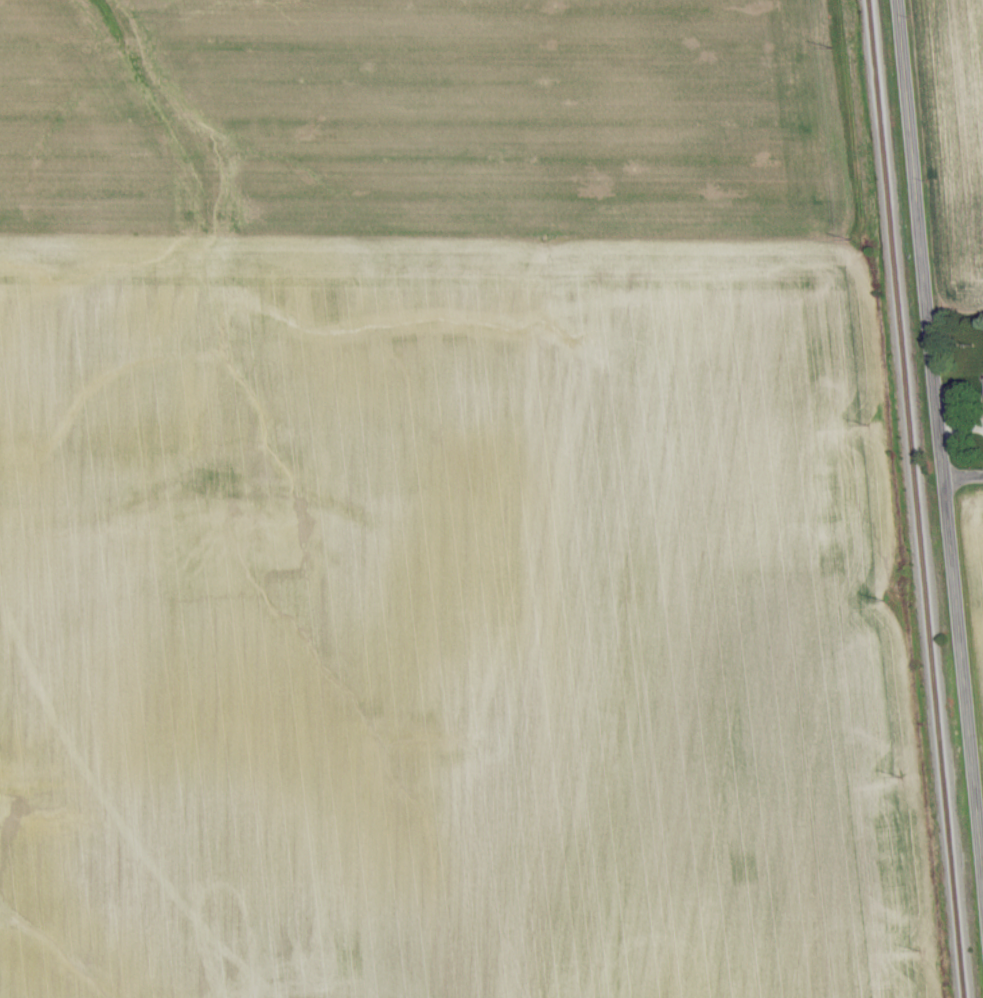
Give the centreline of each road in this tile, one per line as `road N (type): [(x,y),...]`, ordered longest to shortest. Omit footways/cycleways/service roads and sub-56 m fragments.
road 1 (residential): [(982,838),(899,0)]

